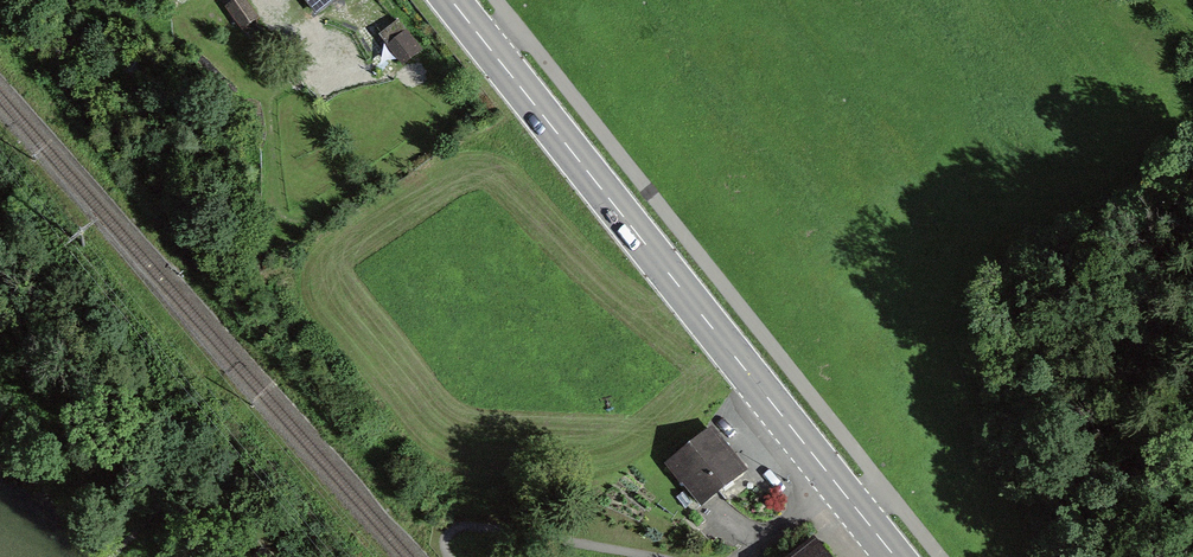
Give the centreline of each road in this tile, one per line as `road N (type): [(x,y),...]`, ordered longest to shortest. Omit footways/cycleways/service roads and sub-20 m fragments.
road 1 (secondary): [(896,556),(451,0)]
road 2 (track): [(450,556),(445,543),(459,527),(656,556)]
road 3 (track): [(741,556),(825,501),(881,483)]

